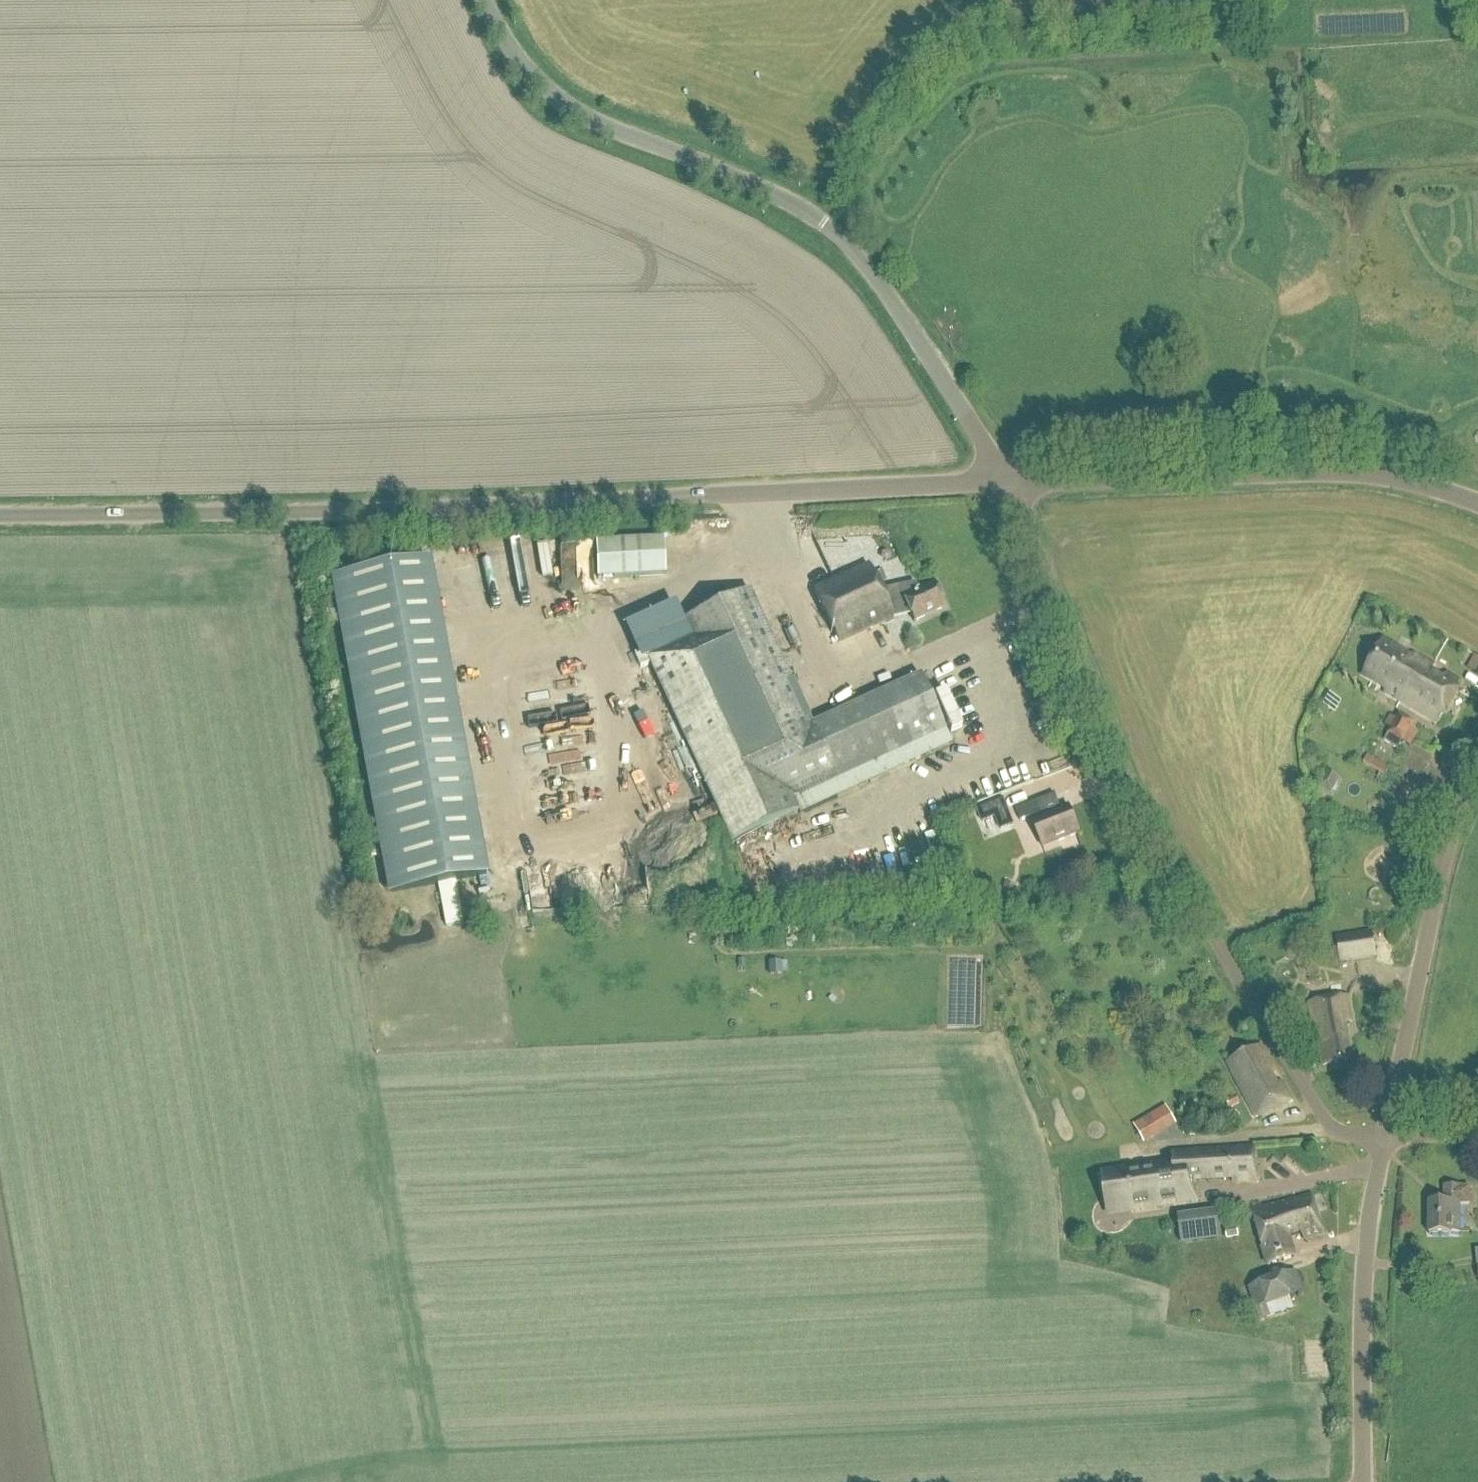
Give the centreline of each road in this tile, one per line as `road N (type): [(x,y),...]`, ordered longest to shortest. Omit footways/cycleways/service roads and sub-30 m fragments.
road 1 (unclassified): [(0,518),(295,515),(1009,483)]
road 2 (unclassified): [(1386,1137),(1330,1130),(1150,835),(1116,767),(1009,483)]
road 3 (unclassified): [(1009,483),(910,329),(822,222),(562,104),(513,54),(483,0)]
road 4 (unclassified): [(1477,505),(1418,485),(1337,472),(1009,483)]
road 5 (unclassified): [(1386,1137),(1442,870),(1477,778)]
road 6 (unclassified): [(1363,1481),(1363,1308),(1386,1137)]

